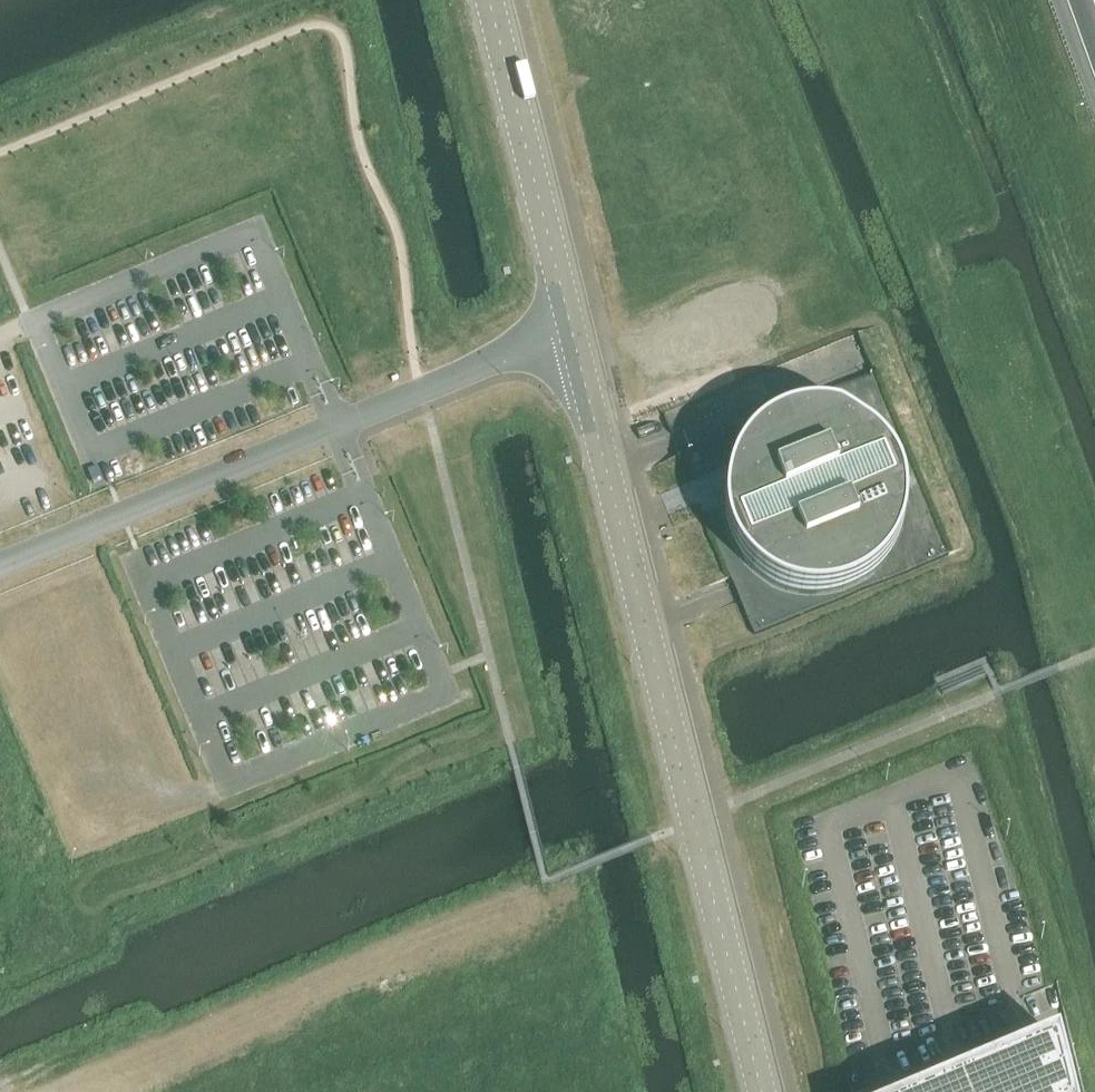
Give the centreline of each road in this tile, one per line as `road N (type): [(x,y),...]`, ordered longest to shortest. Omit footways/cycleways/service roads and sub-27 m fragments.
road 1 (unclassified): [(572,329),(762,1091)]
road 2 (unclassified): [(0,565),(572,329)]
road 3 (unclassified): [(490,0),(572,329)]

